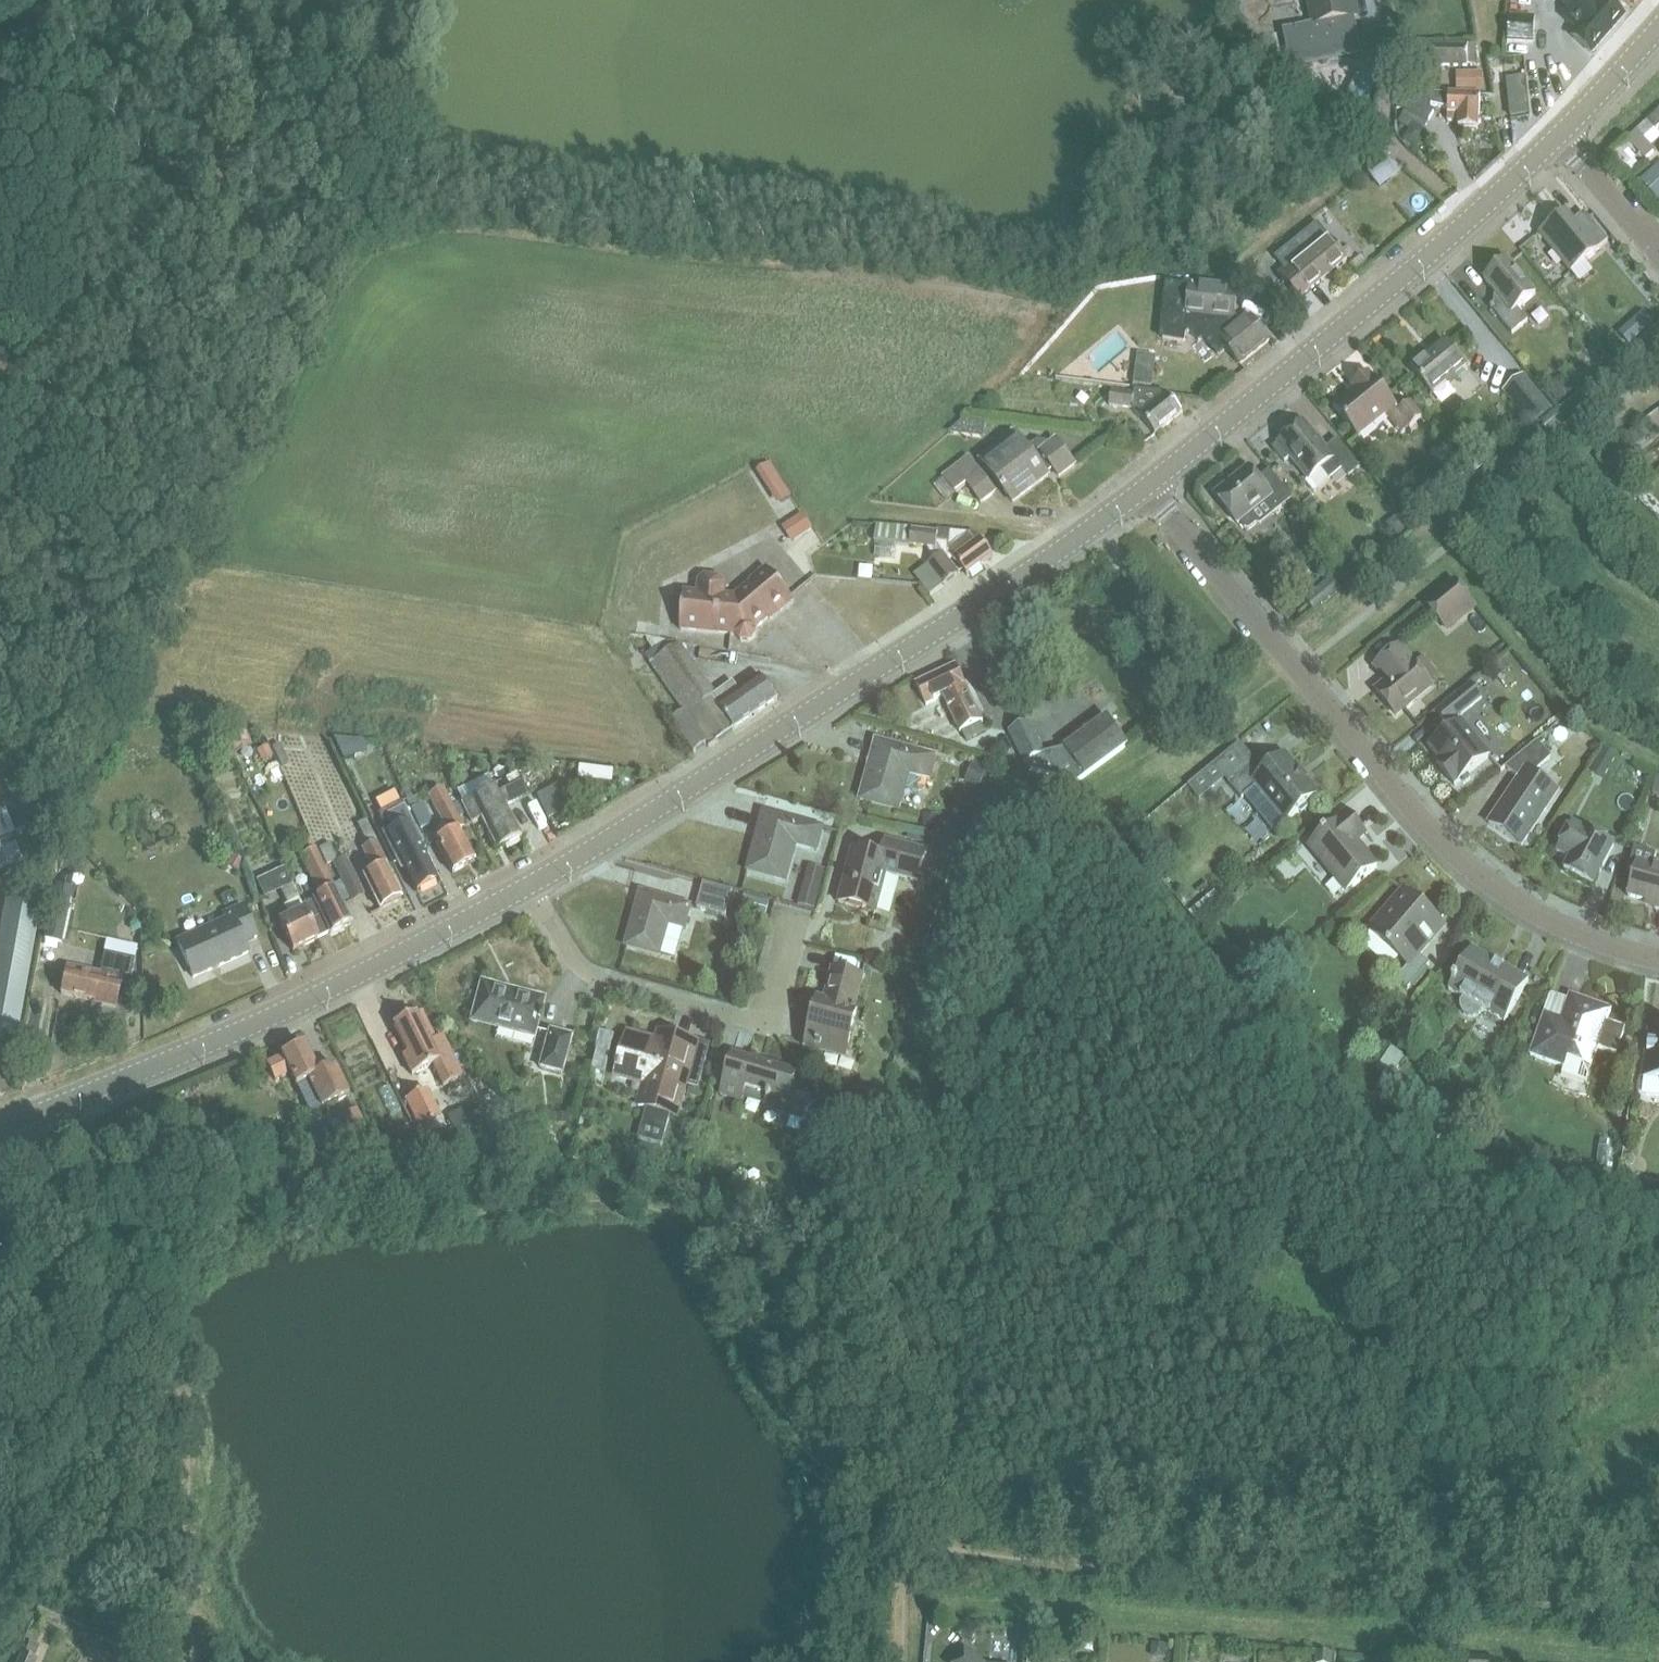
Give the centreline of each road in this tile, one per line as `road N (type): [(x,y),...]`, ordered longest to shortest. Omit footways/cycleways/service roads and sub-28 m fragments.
road 1 (tertiary): [(534,883),(1014,579),(1149,485)]
road 2 (residential): [(1658,958),(1584,937),(1498,893),(1406,808),(1149,485)]
road 3 (tertiary): [(0,1130),(286,1009),(534,883)]
road 4 (tertiary): [(1149,485),(1564,133)]
road 5 (residential): [(796,928),(772,1011),(760,1021),(597,977),(534,883)]
road 6 (residential): [(1658,246),(1564,133)]
road 7 (tertiary): [(1564,133),(1658,26)]

